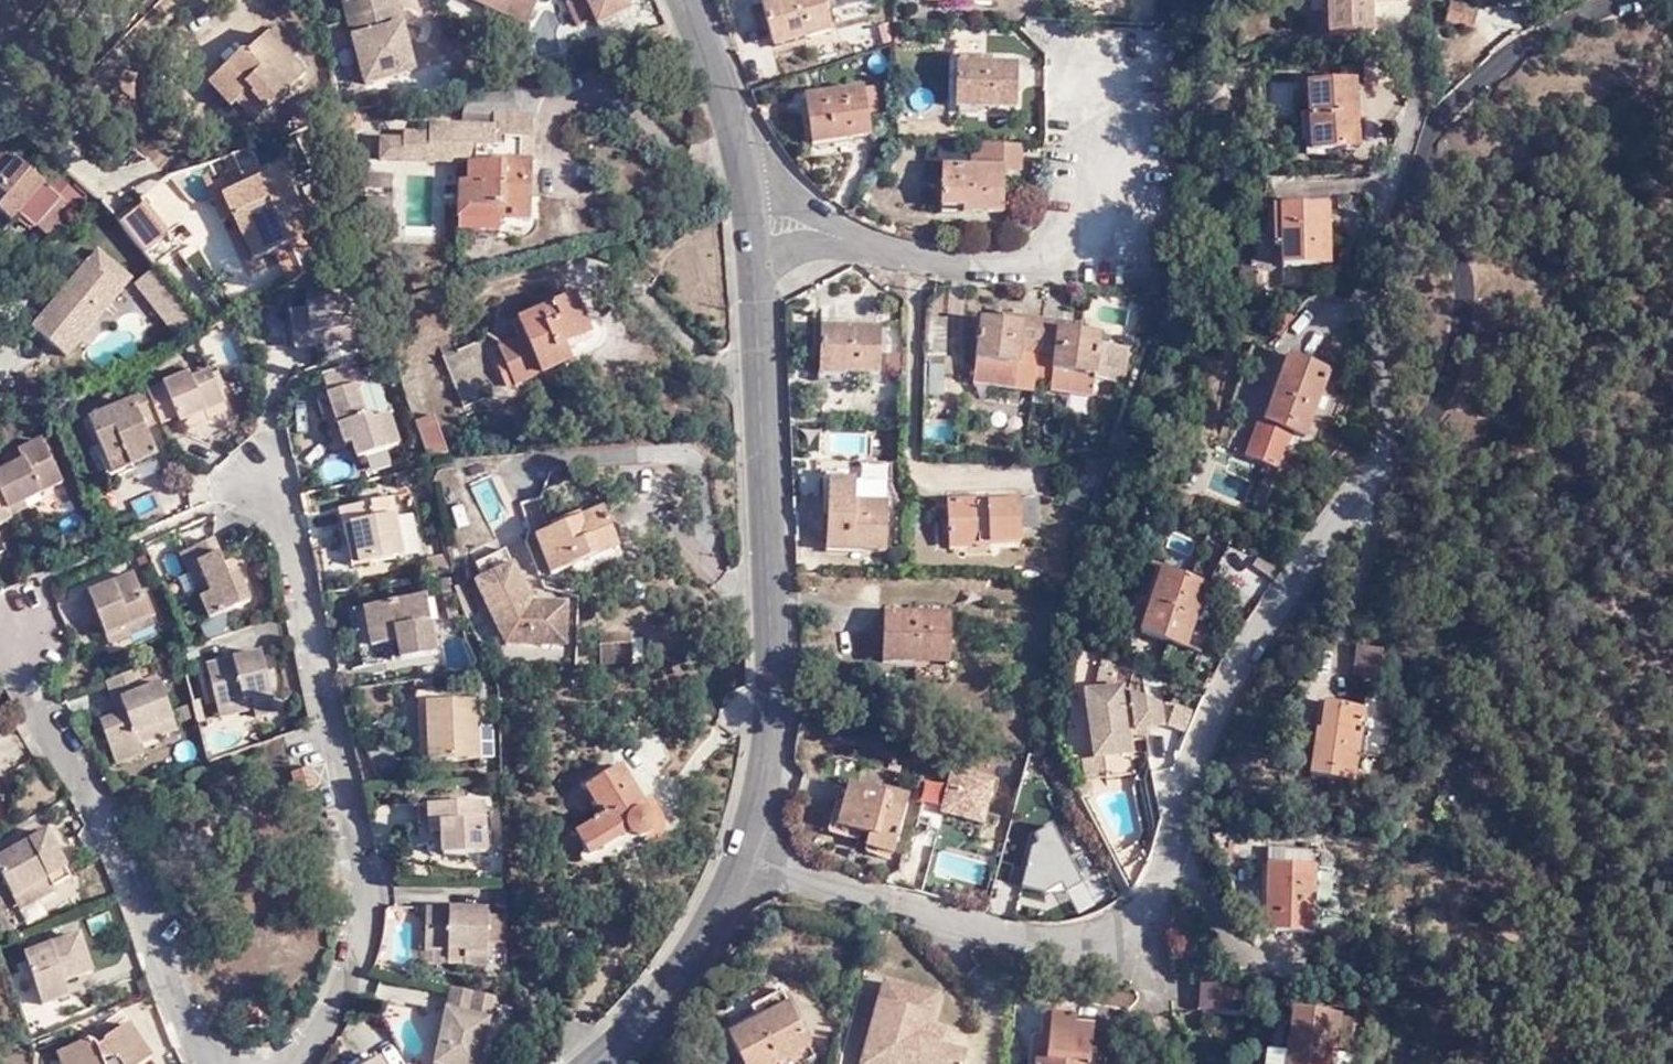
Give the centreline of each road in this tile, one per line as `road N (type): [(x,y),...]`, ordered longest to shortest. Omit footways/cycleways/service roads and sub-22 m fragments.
road 1 (residential): [(1378,482),(1294,579),(1191,781),(1158,929),(1099,932),(1055,945),(948,920),(774,854),(751,812)]
road 2 (tertiary): [(751,812),(770,708),(750,210)]
road 3 (residential): [(1585,0),(1470,77),(1429,145),(1421,207),(1455,285),(1453,349),(1418,436),(1378,482)]
road 4 (residential): [(750,210),(962,271),(1106,239),(1105,62)]
road 5 (residential): [(1378,482),(1387,193),(1412,97)]
road 6 (tertiary): [(583,1063),(626,1034),(698,939),(746,851),(751,812)]
road 7 (tertiary): [(750,210),(720,74),(687,0)]

